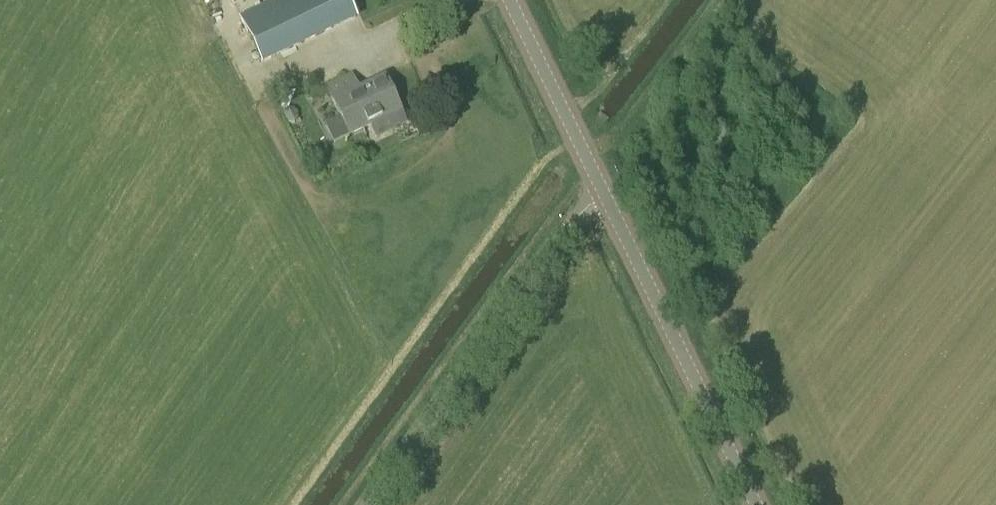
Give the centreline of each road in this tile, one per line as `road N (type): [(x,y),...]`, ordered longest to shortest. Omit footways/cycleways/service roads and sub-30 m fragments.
road 1 (unclassified): [(367,504),(576,216),(606,200)]
road 2 (secondary): [(756,504),(606,200)]
road 3 (secondary): [(606,200),(509,0)]

